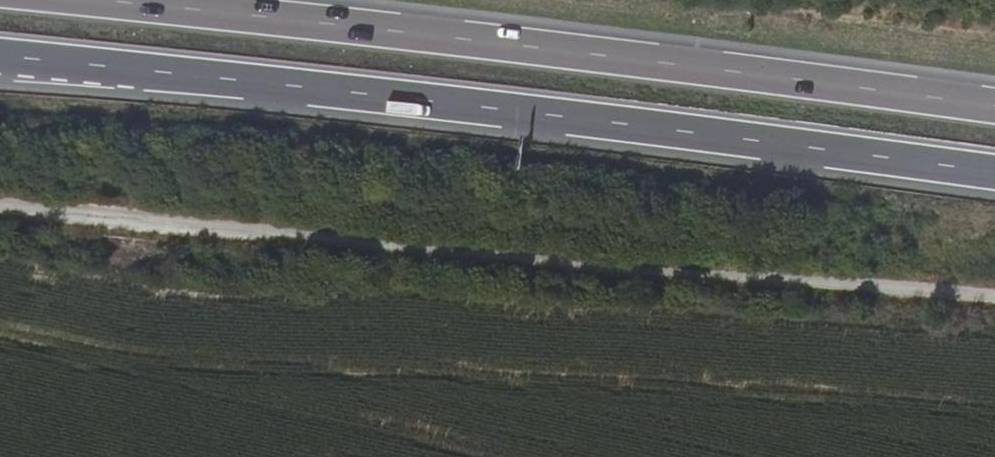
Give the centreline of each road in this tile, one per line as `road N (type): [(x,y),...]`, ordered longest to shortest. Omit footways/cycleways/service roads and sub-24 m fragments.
road 1 (trunk): [(0,56),(478,106),(994,173)]
road 2 (trunk): [(994,109),(95,0)]

